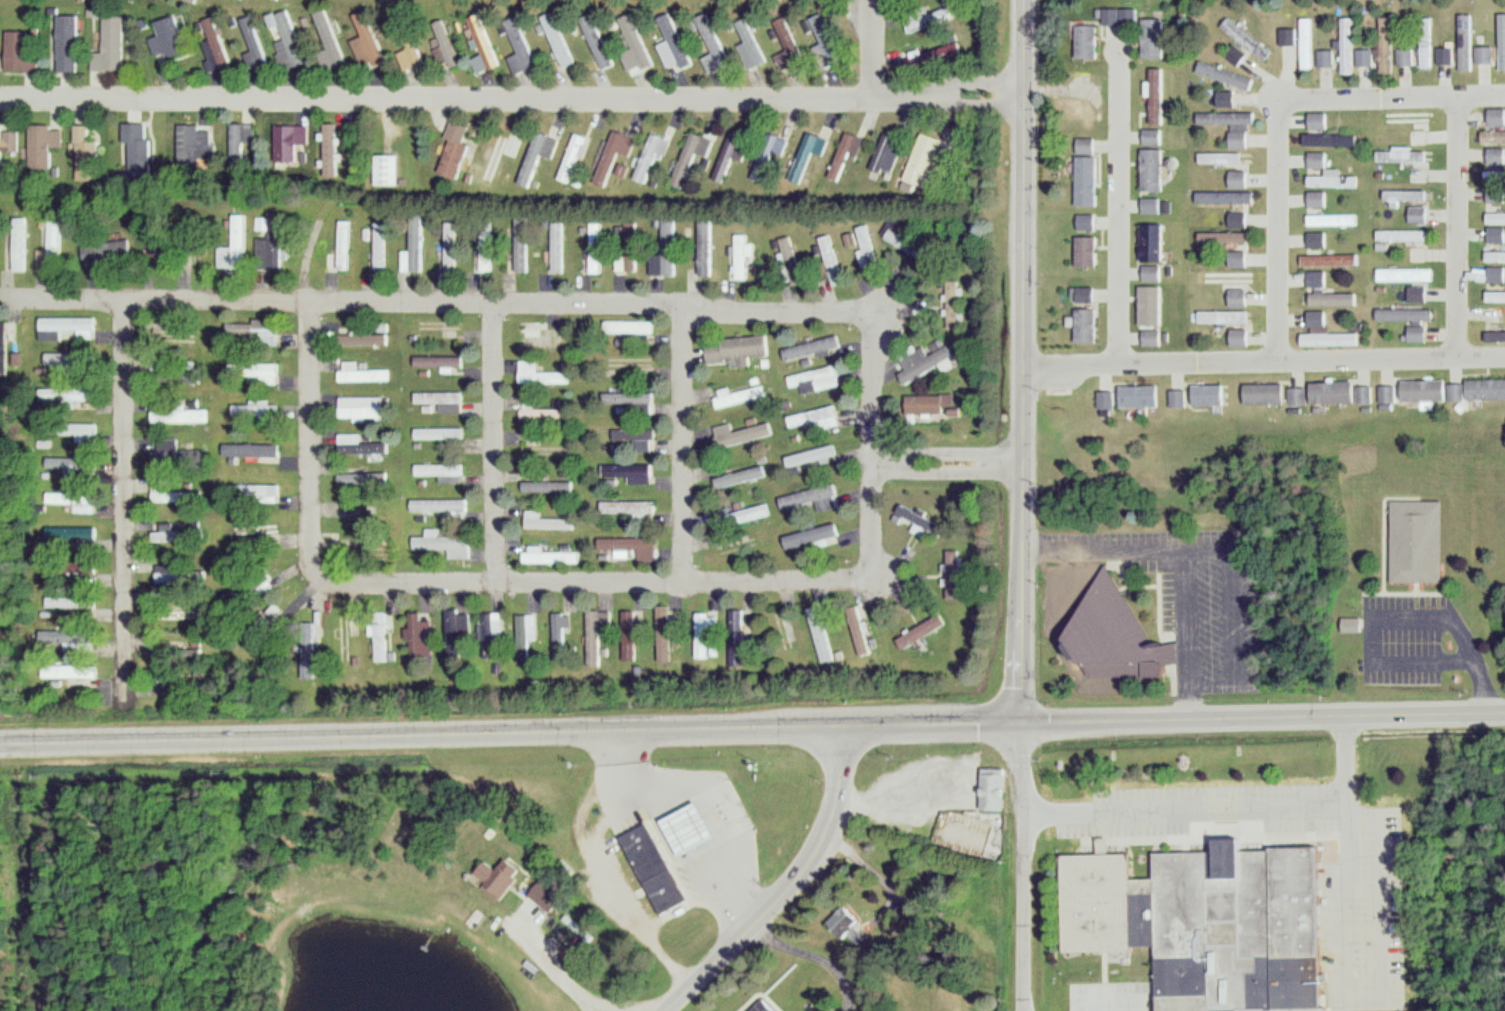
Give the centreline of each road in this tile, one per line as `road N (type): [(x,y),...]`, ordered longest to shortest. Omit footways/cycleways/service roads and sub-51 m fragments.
road 1 (tertiary): [(851,722),(0,740)]
road 2 (residential): [(1019,721),(1021,0)]
road 3 (tertiary): [(1019,721),(1504,711)]
road 4 (tertiary): [(660,1010),(792,881),(822,839),(851,722)]
road 5 (residential): [(1020,1010),(1019,721)]
road 6 (tertiary): [(1019,721),(851,722)]

